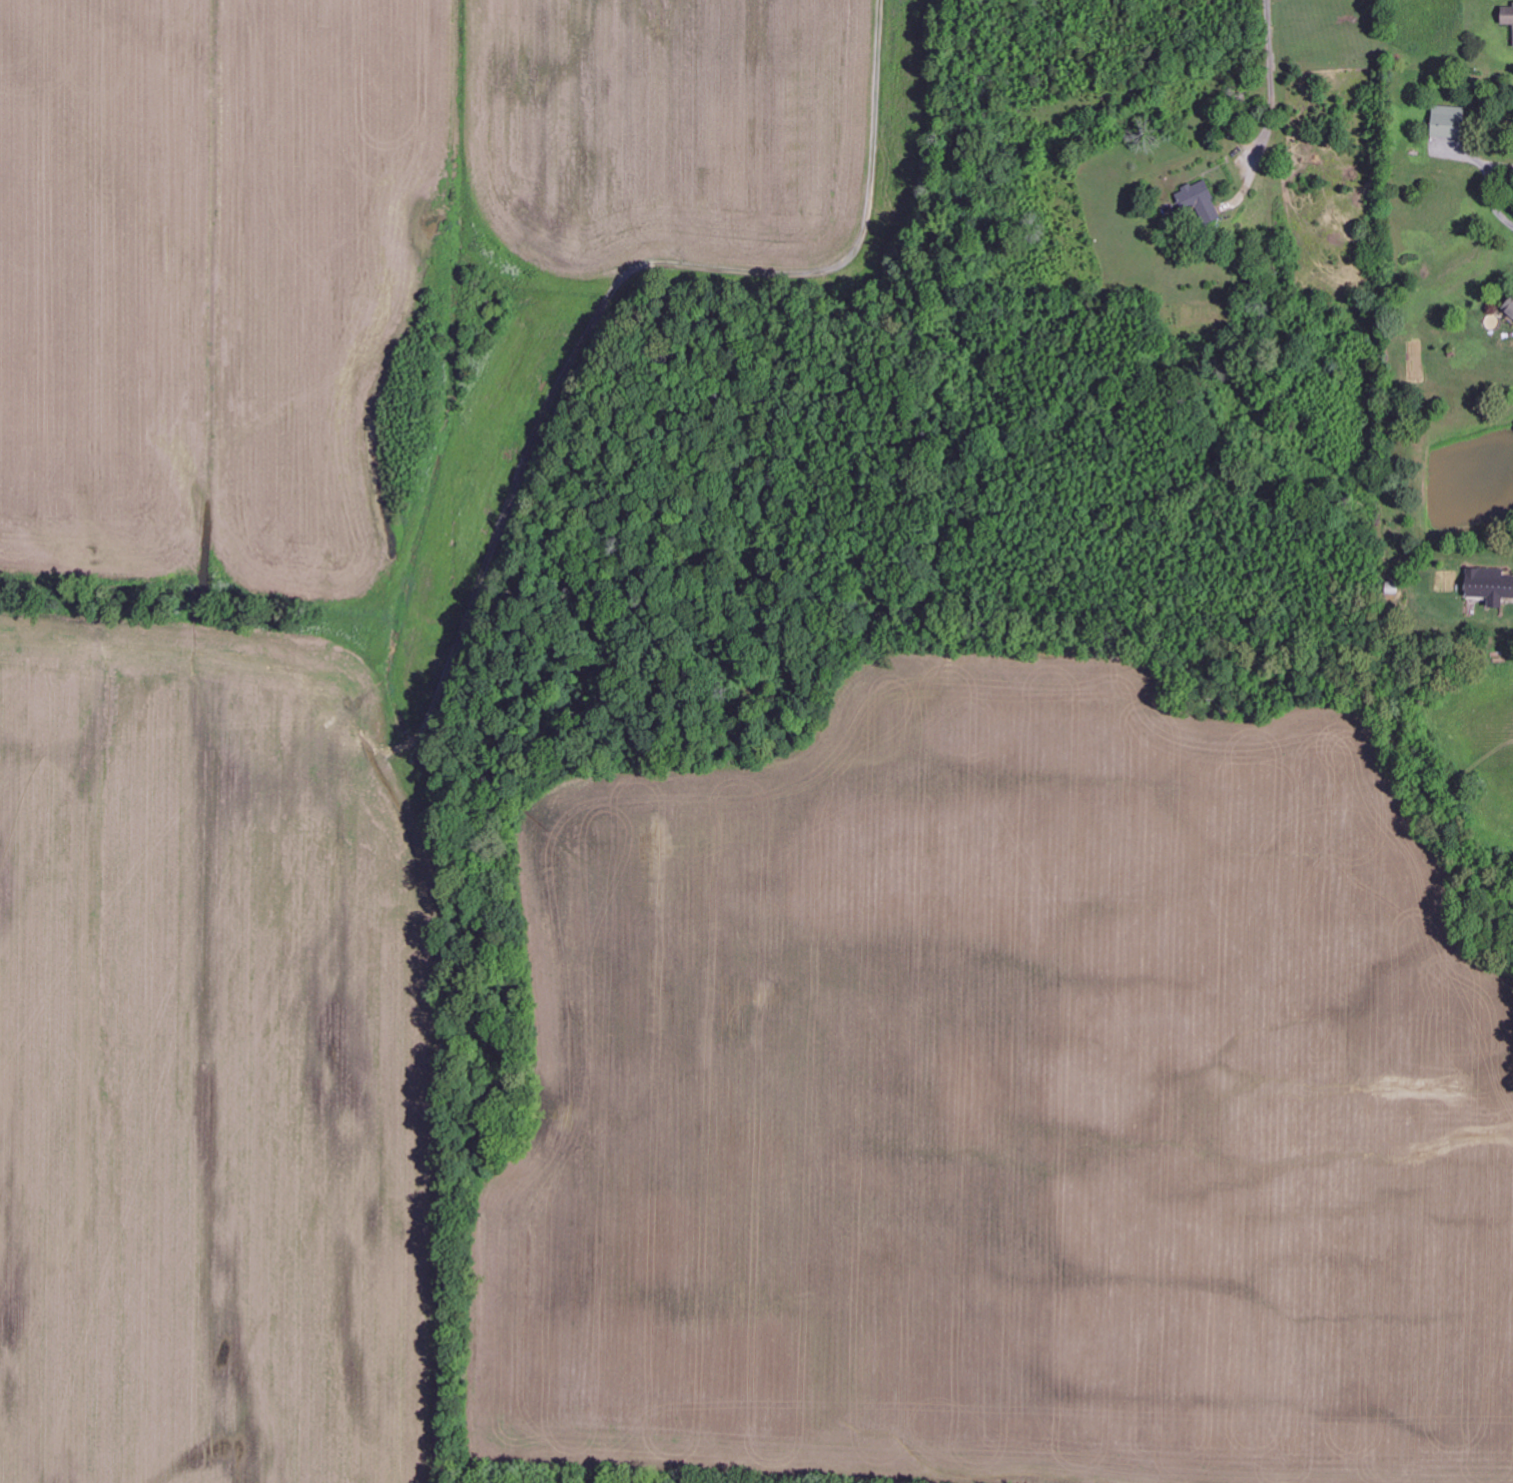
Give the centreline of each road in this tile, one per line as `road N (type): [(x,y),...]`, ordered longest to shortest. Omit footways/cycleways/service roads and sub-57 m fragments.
road 1 (residential): [(1244,173),(1271,104),(1264,0)]

